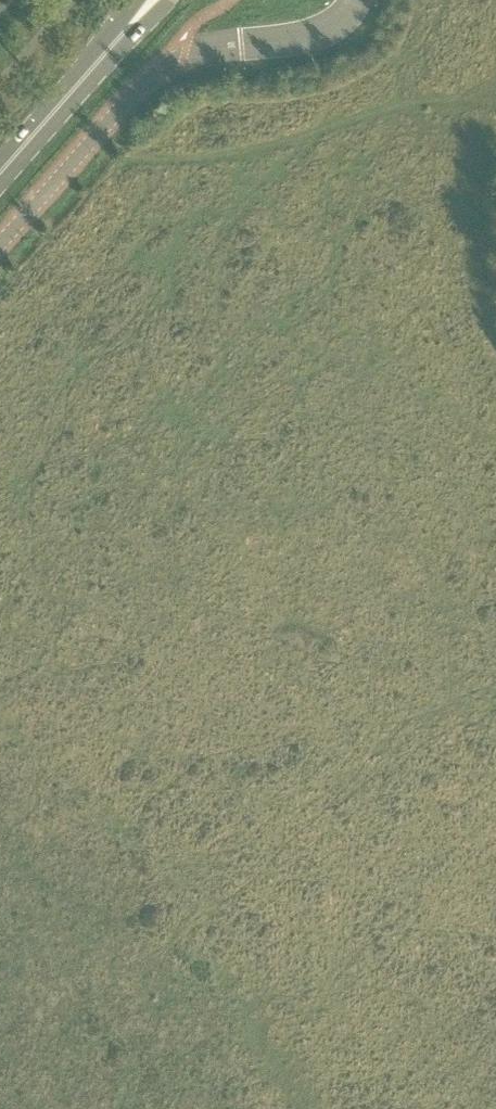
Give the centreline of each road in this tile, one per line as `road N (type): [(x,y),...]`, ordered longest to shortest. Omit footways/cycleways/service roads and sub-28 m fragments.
road 1 (residential): [(0,247),(140,88),(184,56),(324,32),(355,0)]
road 2 (secondary): [(0,176),(124,32)]

